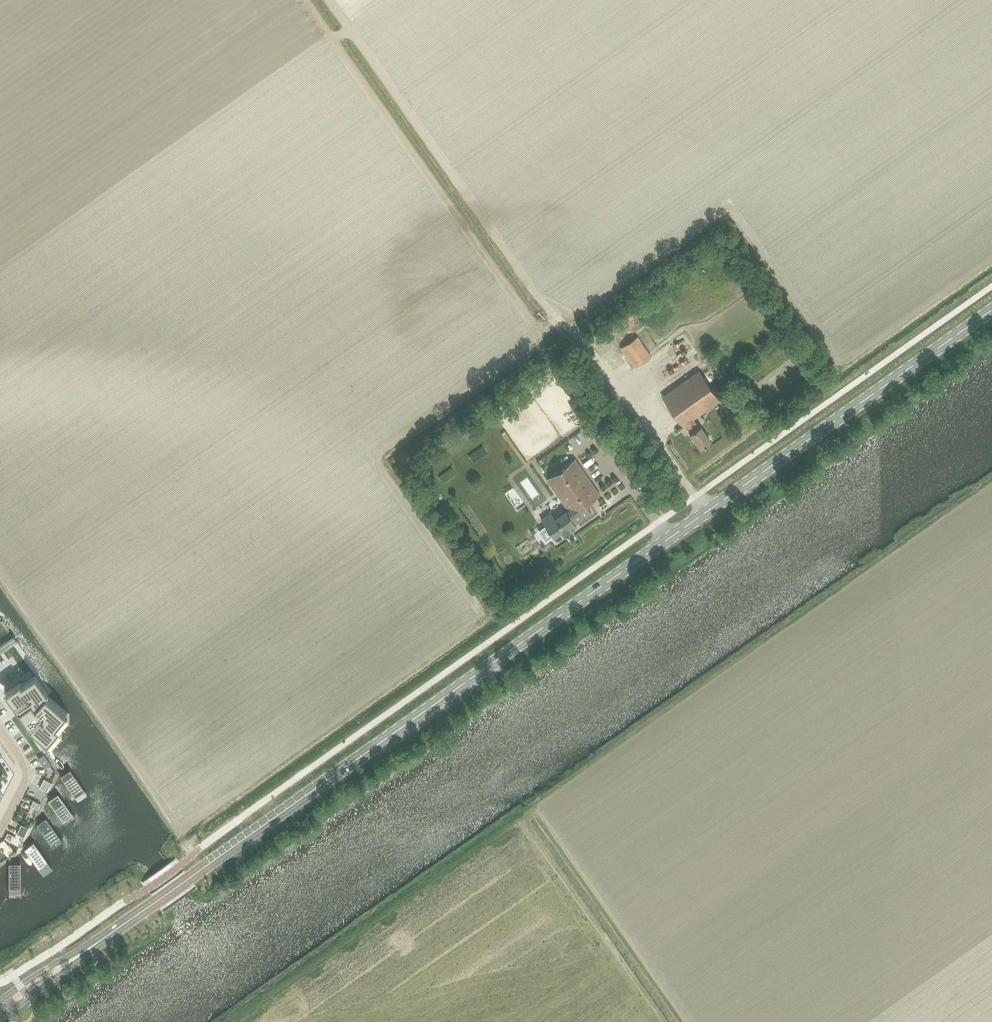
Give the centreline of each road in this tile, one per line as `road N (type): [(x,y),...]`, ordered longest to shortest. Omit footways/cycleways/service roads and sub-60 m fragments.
road 1 (primary): [(87,950),(991,310)]

